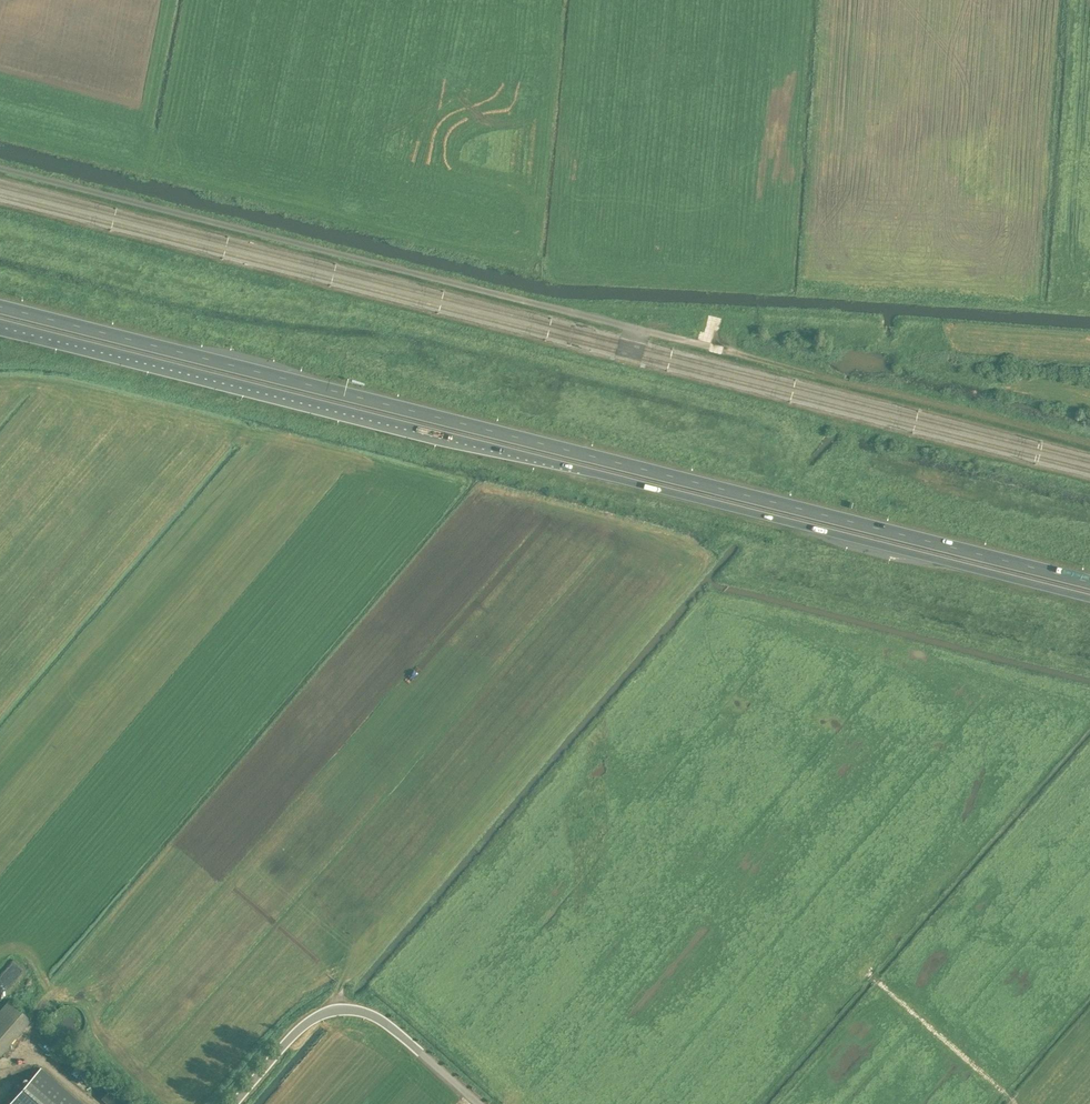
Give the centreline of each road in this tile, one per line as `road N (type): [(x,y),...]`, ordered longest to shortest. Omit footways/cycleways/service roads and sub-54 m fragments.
road 1 (trunk): [(0,322),(1089,599)]
road 2 (trunk): [(1089,581),(0,306)]
road 3 (track): [(1089,440),(711,346)]
road 4 (unclassified): [(476,1103),(378,1018),(336,1008)]
road 5 (unclassified): [(232,1103),(302,1022),(336,1008)]

